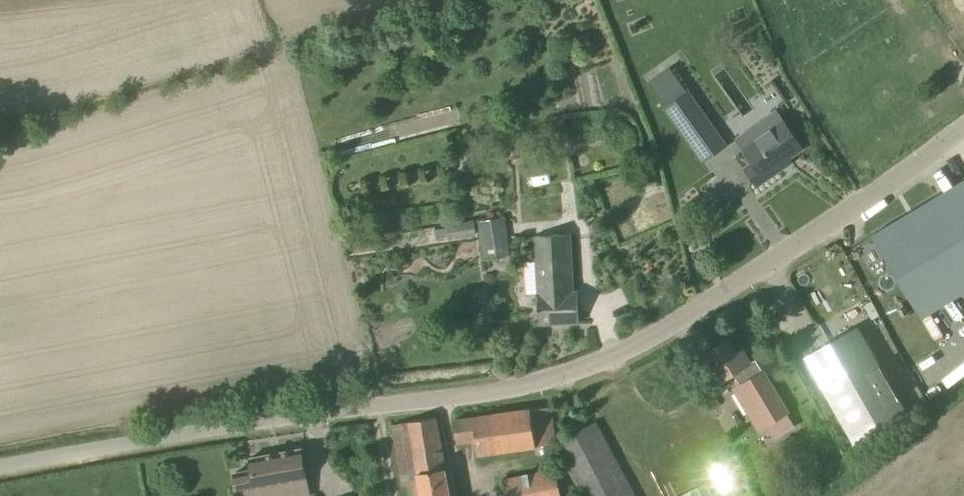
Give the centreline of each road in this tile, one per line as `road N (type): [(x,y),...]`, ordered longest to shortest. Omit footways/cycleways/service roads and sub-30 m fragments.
road 1 (unclassified): [(0,476),(616,335),(694,299),(963,120)]

